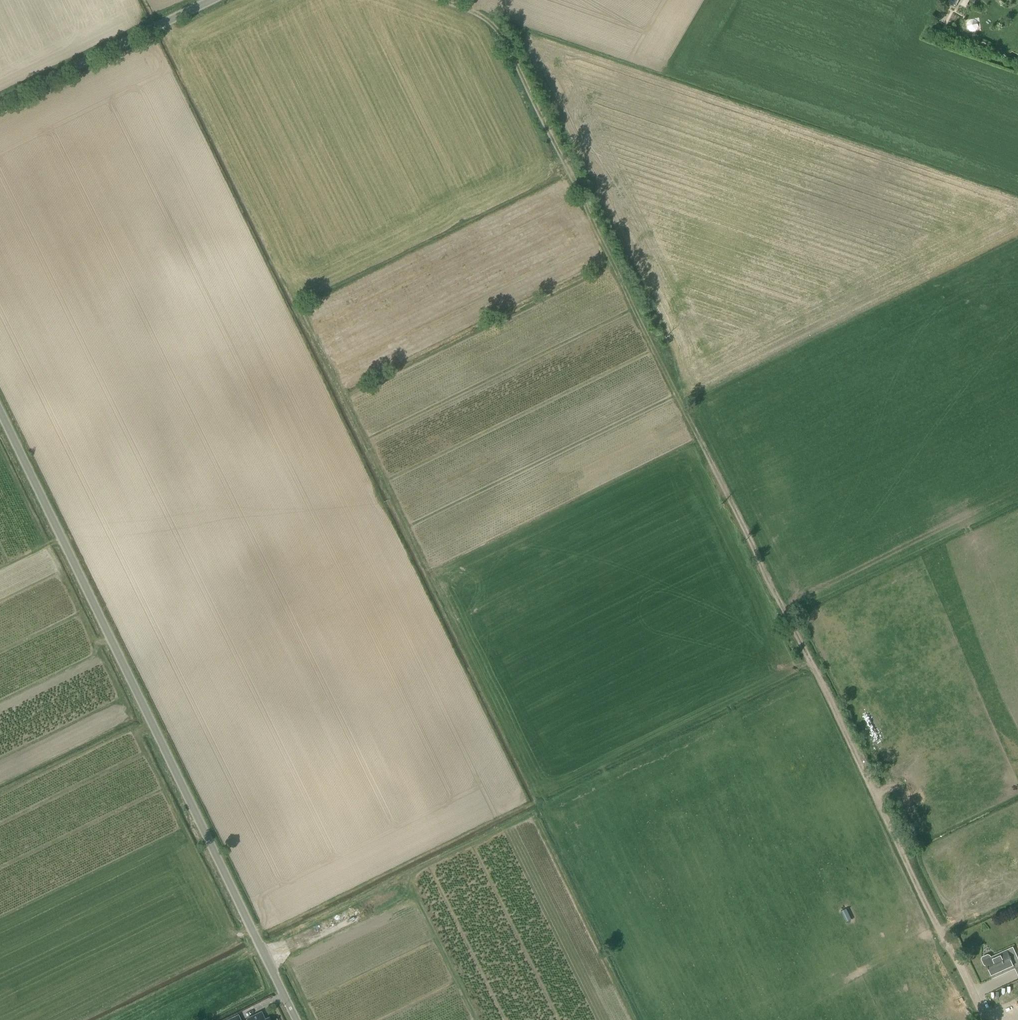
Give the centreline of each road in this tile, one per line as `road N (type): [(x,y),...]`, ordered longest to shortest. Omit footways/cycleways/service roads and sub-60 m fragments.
road 1 (track): [(944,942),(488,17),(444,0)]
road 2 (unclassified): [(294,1019),(0,416)]
road 3 (unclassified): [(0,106),(213,0)]

